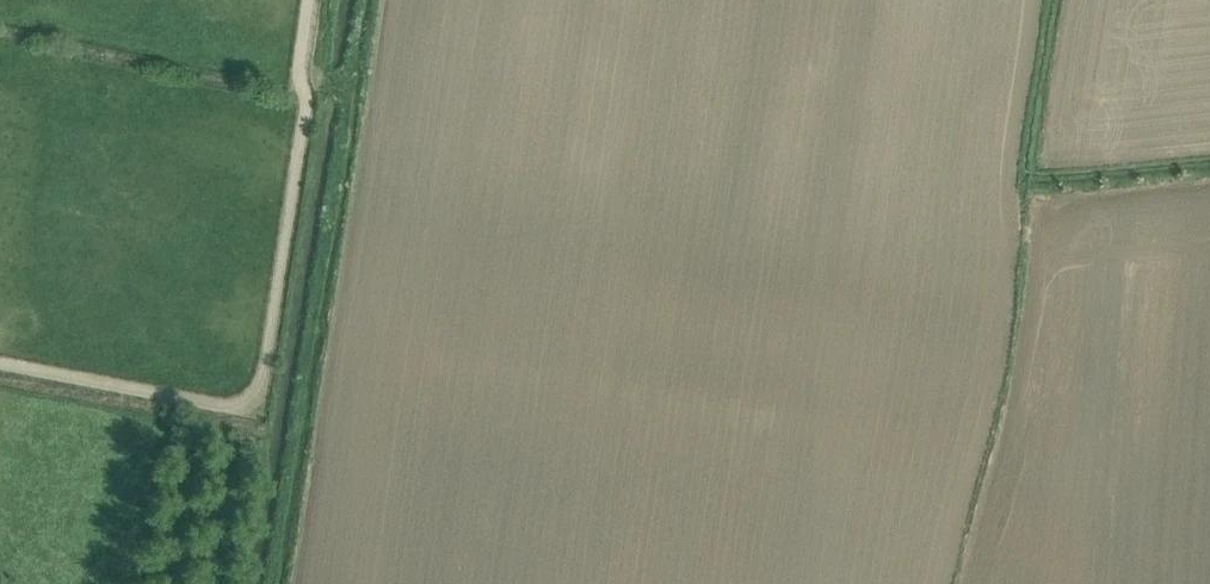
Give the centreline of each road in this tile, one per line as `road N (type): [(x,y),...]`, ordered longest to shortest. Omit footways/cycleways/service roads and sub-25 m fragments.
road 1 (track): [(271,583),(356,97)]

